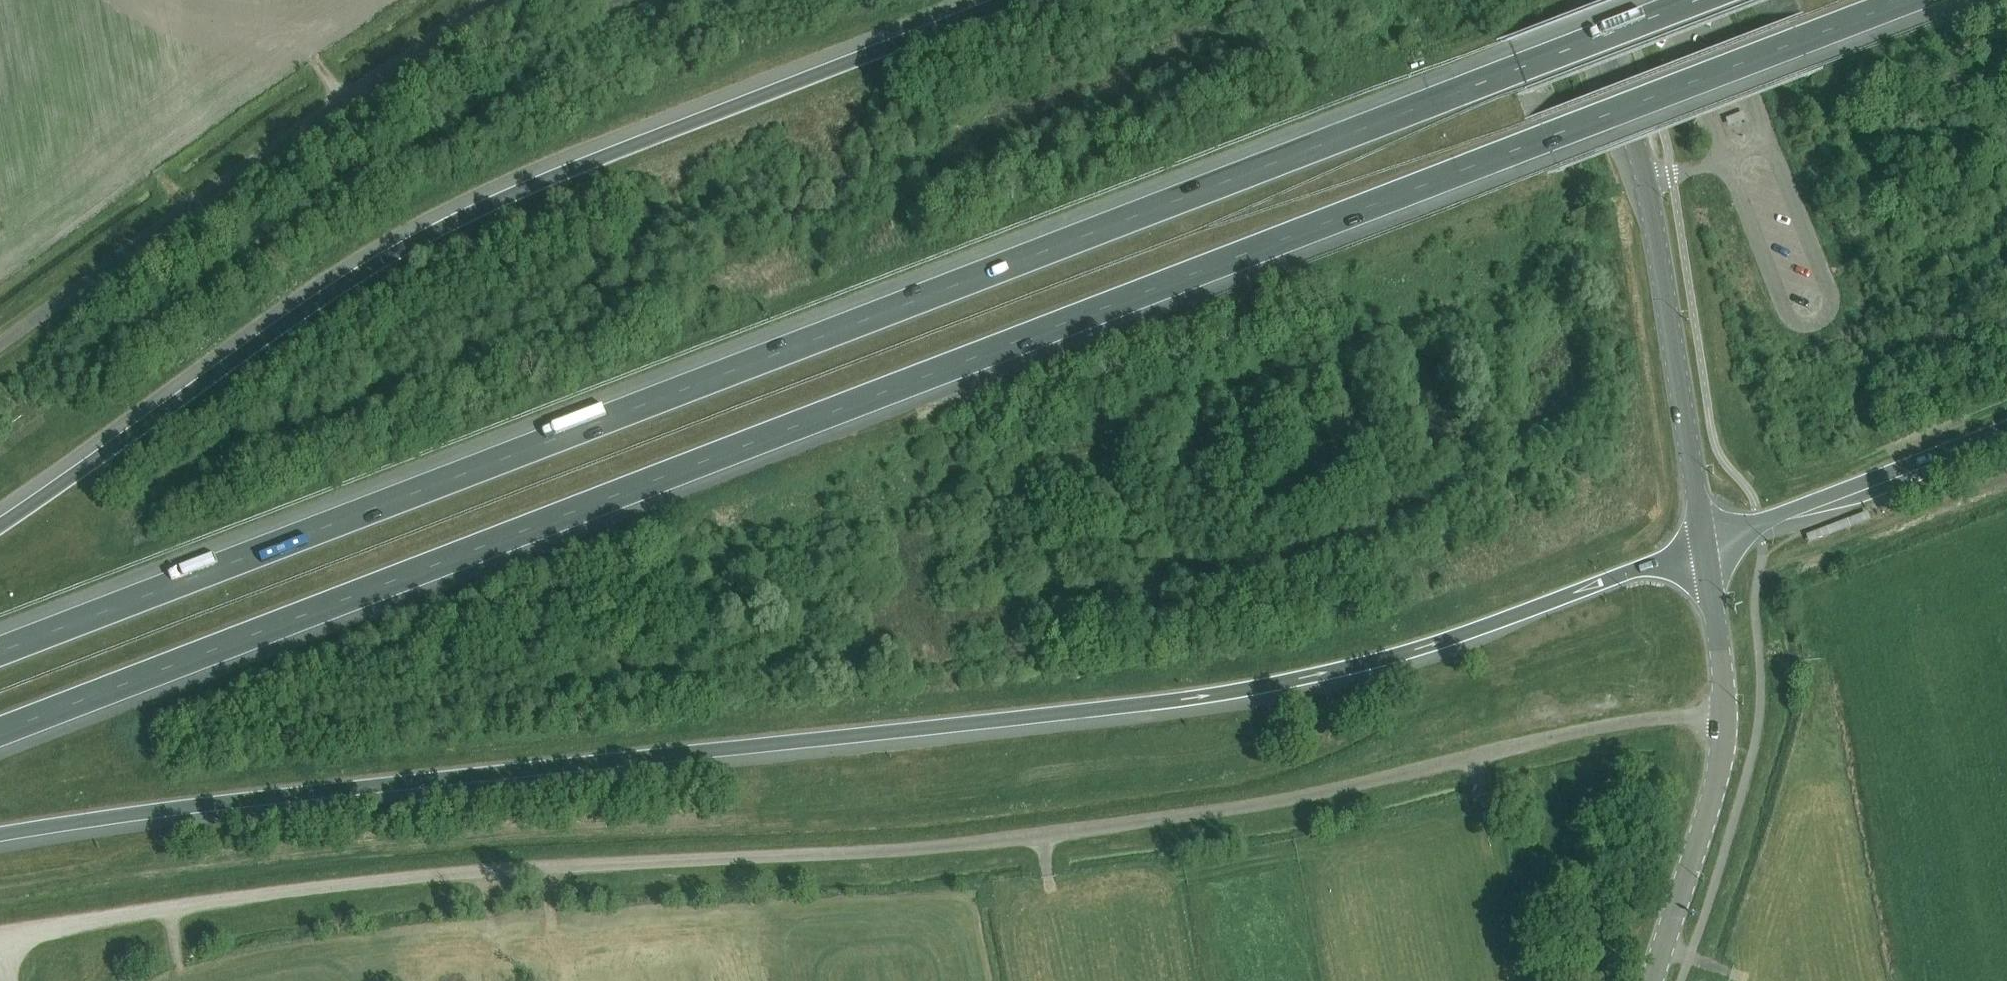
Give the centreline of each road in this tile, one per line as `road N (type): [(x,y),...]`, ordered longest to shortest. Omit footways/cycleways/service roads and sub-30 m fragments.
road 1 (motorway): [(0,732),(1905,0)]
road 2 (motorway): [(1696,0),(0,651)]
road 3 (unclassified): [(0,935),(425,875),(894,851),(1171,818),(1312,795),(1617,724),(1723,710)]
road 4 (motorway): [(0,835),(268,797),(996,721),(1272,683),(1413,651),(1704,543)]
road 5 (motorway): [(1011,0),(575,168),(419,239),(0,526)]
road 6 (unclassified): [(0,343),(490,0)]
road 7 (primary): [(1704,543),(1645,181),(1578,0)]
road 8 (motorway): [(1704,543),(2006,427)]
road 9 (tertiary): [(1652,980),(1715,785),(1723,710)]
road 10 (tertiary): [(1723,710),(1704,543)]

